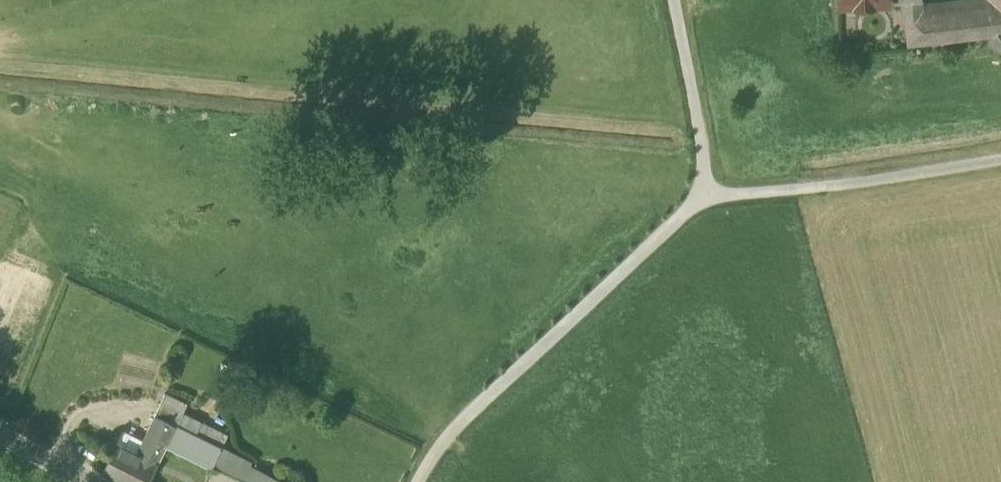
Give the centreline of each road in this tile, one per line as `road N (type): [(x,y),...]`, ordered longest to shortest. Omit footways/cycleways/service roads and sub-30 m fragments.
road 1 (track): [(420,481),(436,449),(711,195)]
road 2 (unclassified): [(711,195),(762,197),(1000,157)]
road 3 (unclassified): [(711,195),(672,0)]

